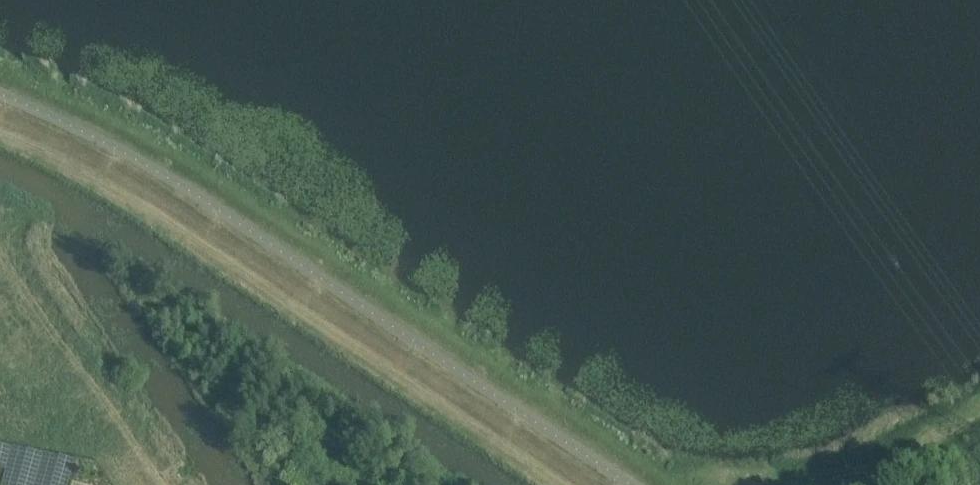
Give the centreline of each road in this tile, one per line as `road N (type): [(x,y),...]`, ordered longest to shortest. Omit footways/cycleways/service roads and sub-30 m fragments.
road 1 (track): [(0,135),(146,210),(551,484)]
road 2 (track): [(859,484),(979,408)]

